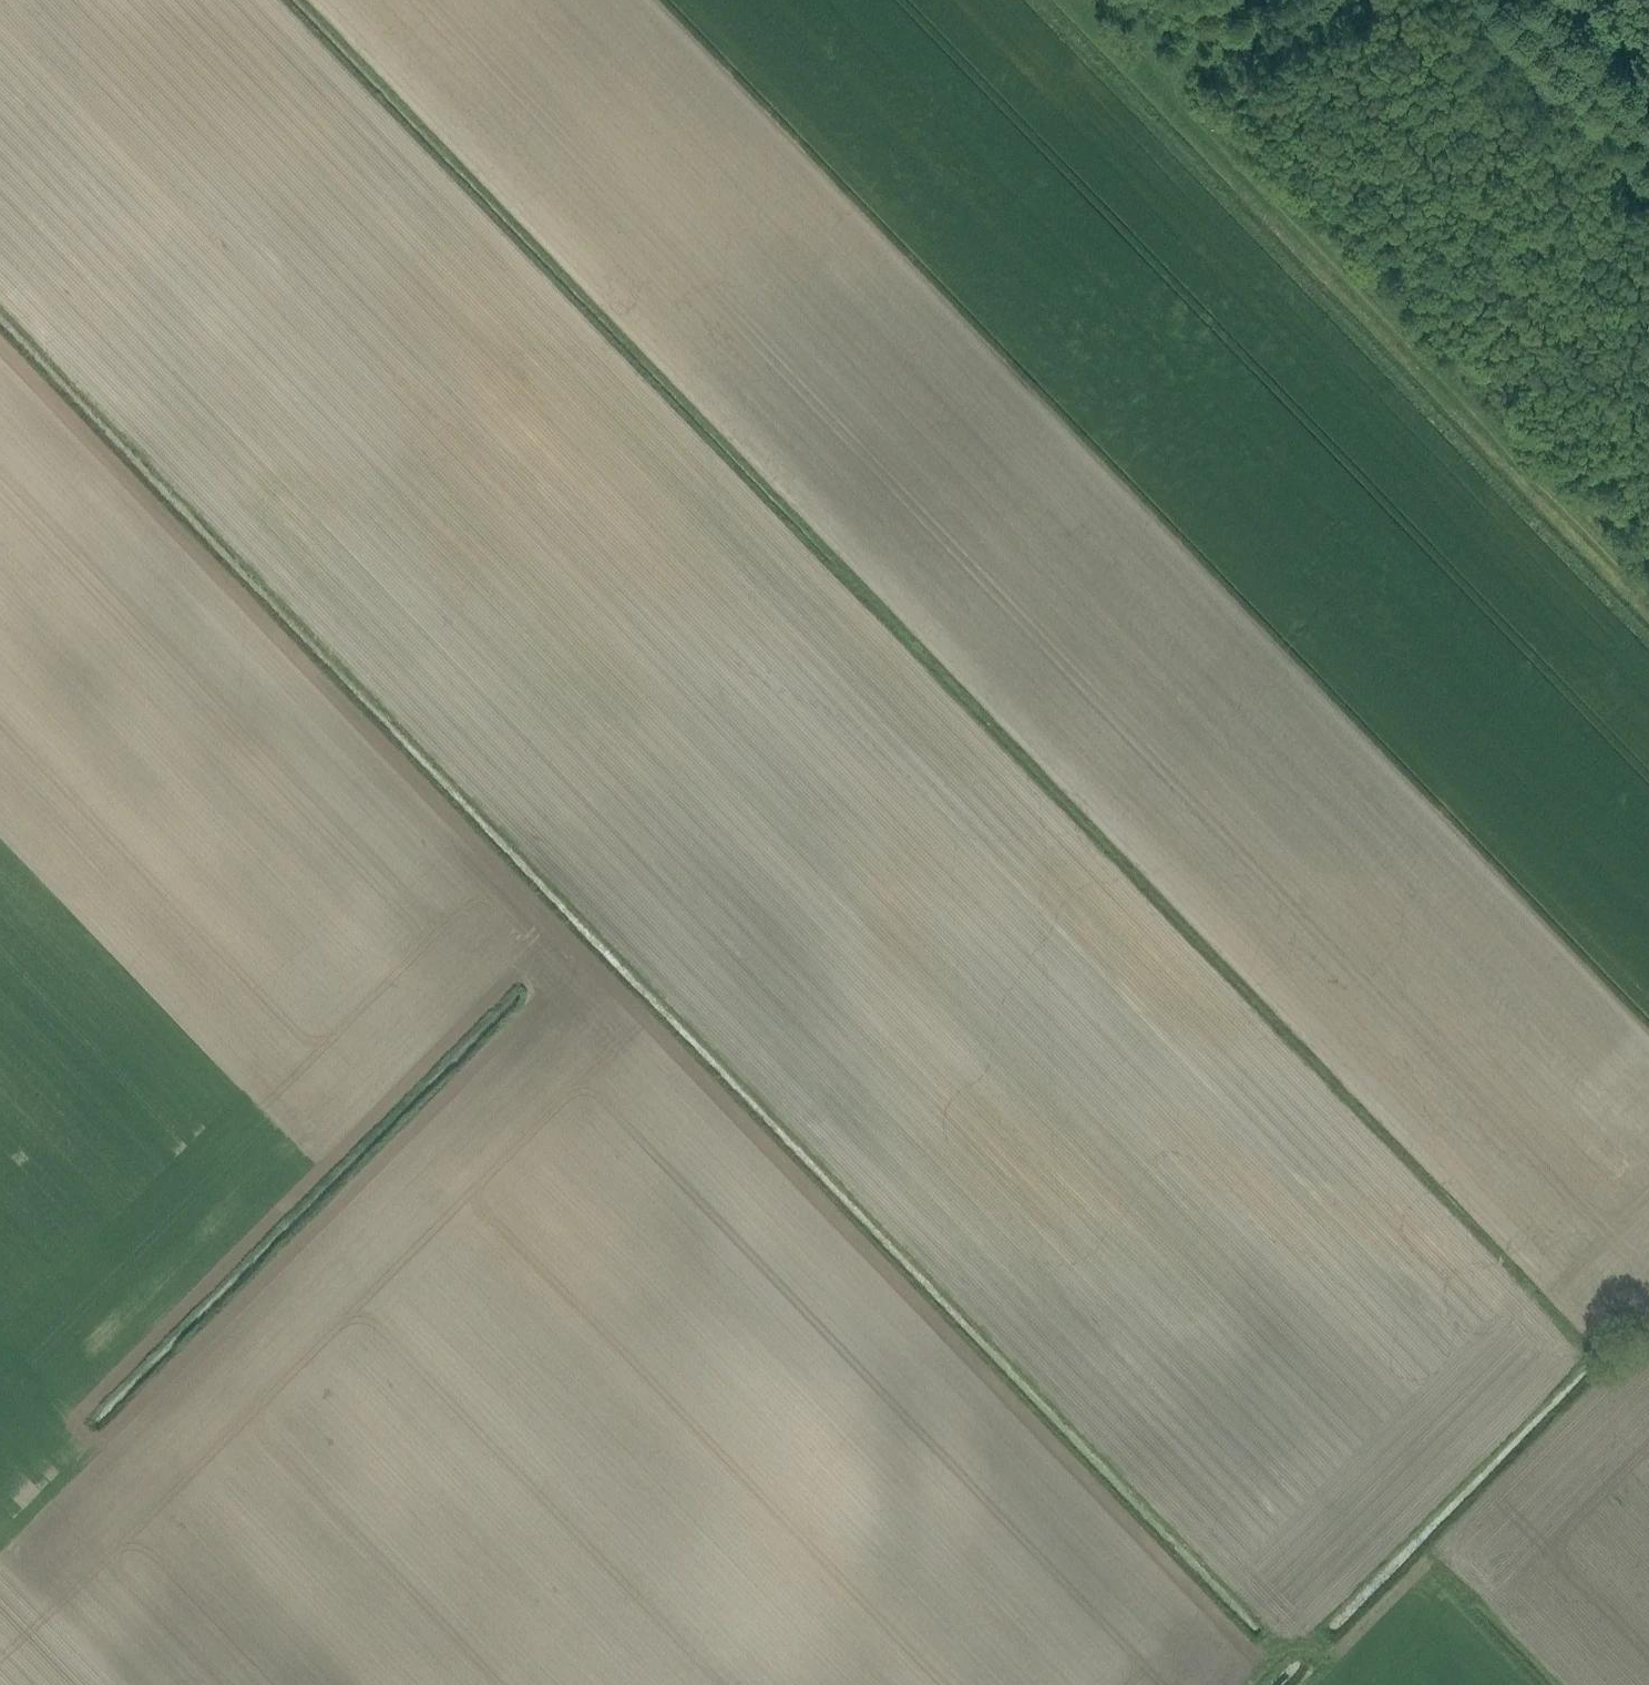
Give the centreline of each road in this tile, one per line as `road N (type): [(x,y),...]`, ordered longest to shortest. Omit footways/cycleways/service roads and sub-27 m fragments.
road 1 (track): [(1156,65),(1241,172),(1648,597)]

